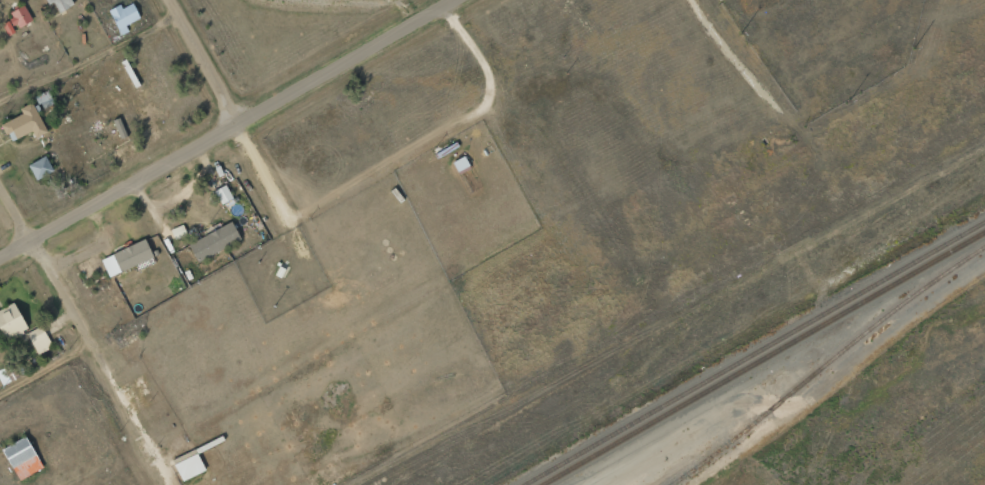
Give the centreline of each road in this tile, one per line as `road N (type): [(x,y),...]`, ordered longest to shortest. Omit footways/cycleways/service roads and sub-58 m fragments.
road 1 (residential): [(0,255),(445,0)]
road 2 (residential): [(180,484),(0,184)]
road 3 (residential): [(238,120),(167,0)]

